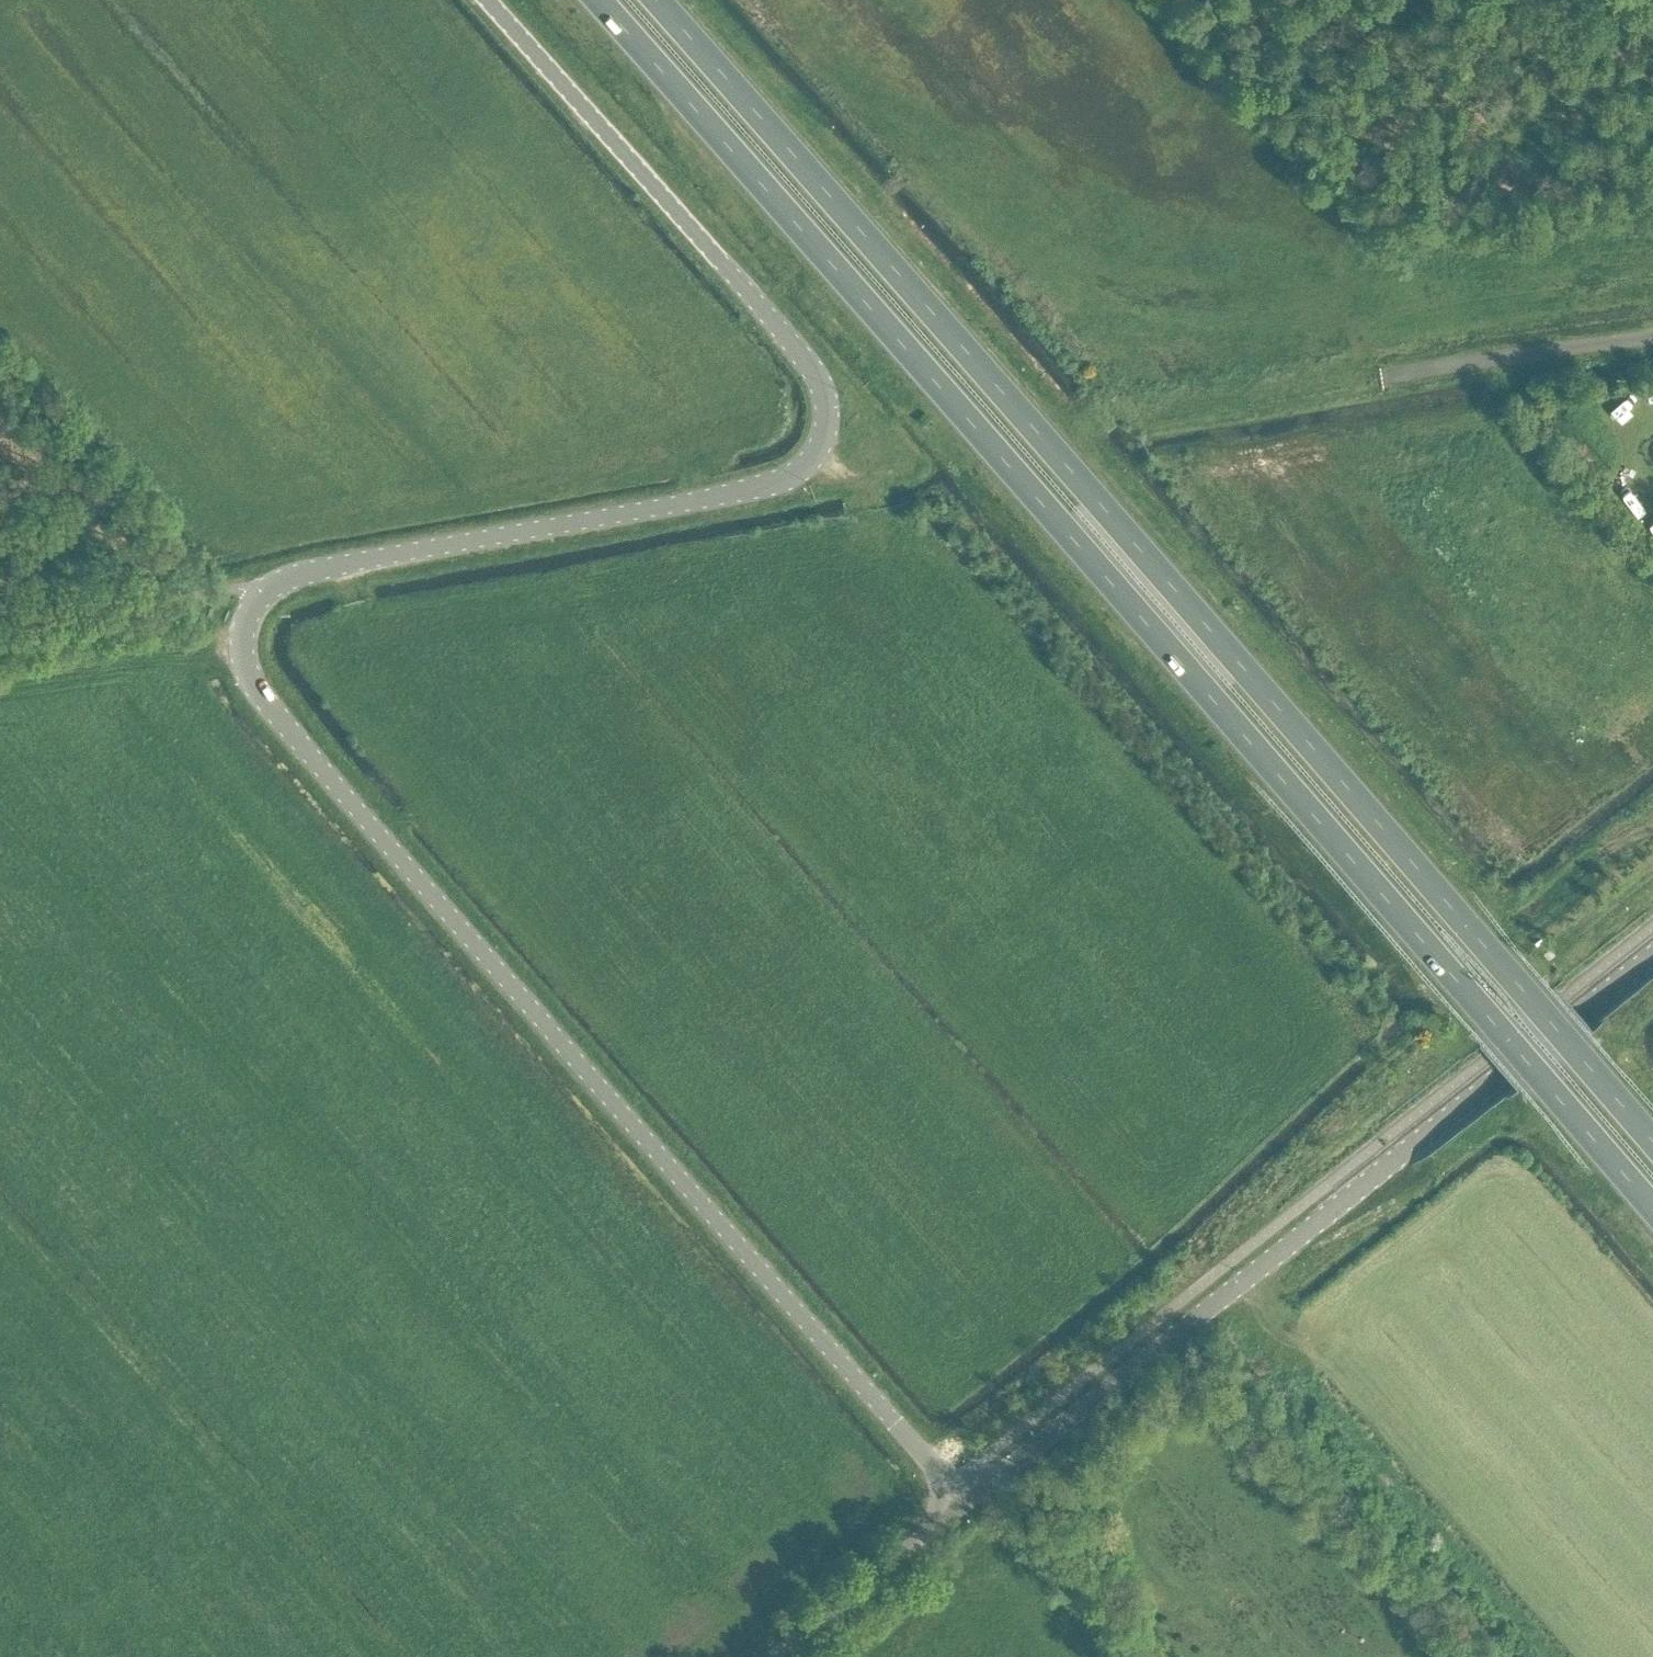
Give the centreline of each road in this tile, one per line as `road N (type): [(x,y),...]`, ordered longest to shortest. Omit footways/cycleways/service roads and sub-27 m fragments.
road 1 (trunk): [(601,0),(1652,1207)]
road 2 (trunk): [(1652,1139),(660,0)]
road 3 (unclassified): [(271,581),(241,638),(256,690),(965,1497)]
road 4 (unclassified): [(271,581),(741,488),(806,466),(829,426),(817,369),(489,0)]
road 5 (unclassified): [(965,1497),(1652,956)]
road 6 (unclassified): [(1652,334),(1397,370)]
road 7 (unclassified): [(766,1656),(965,1497)]

